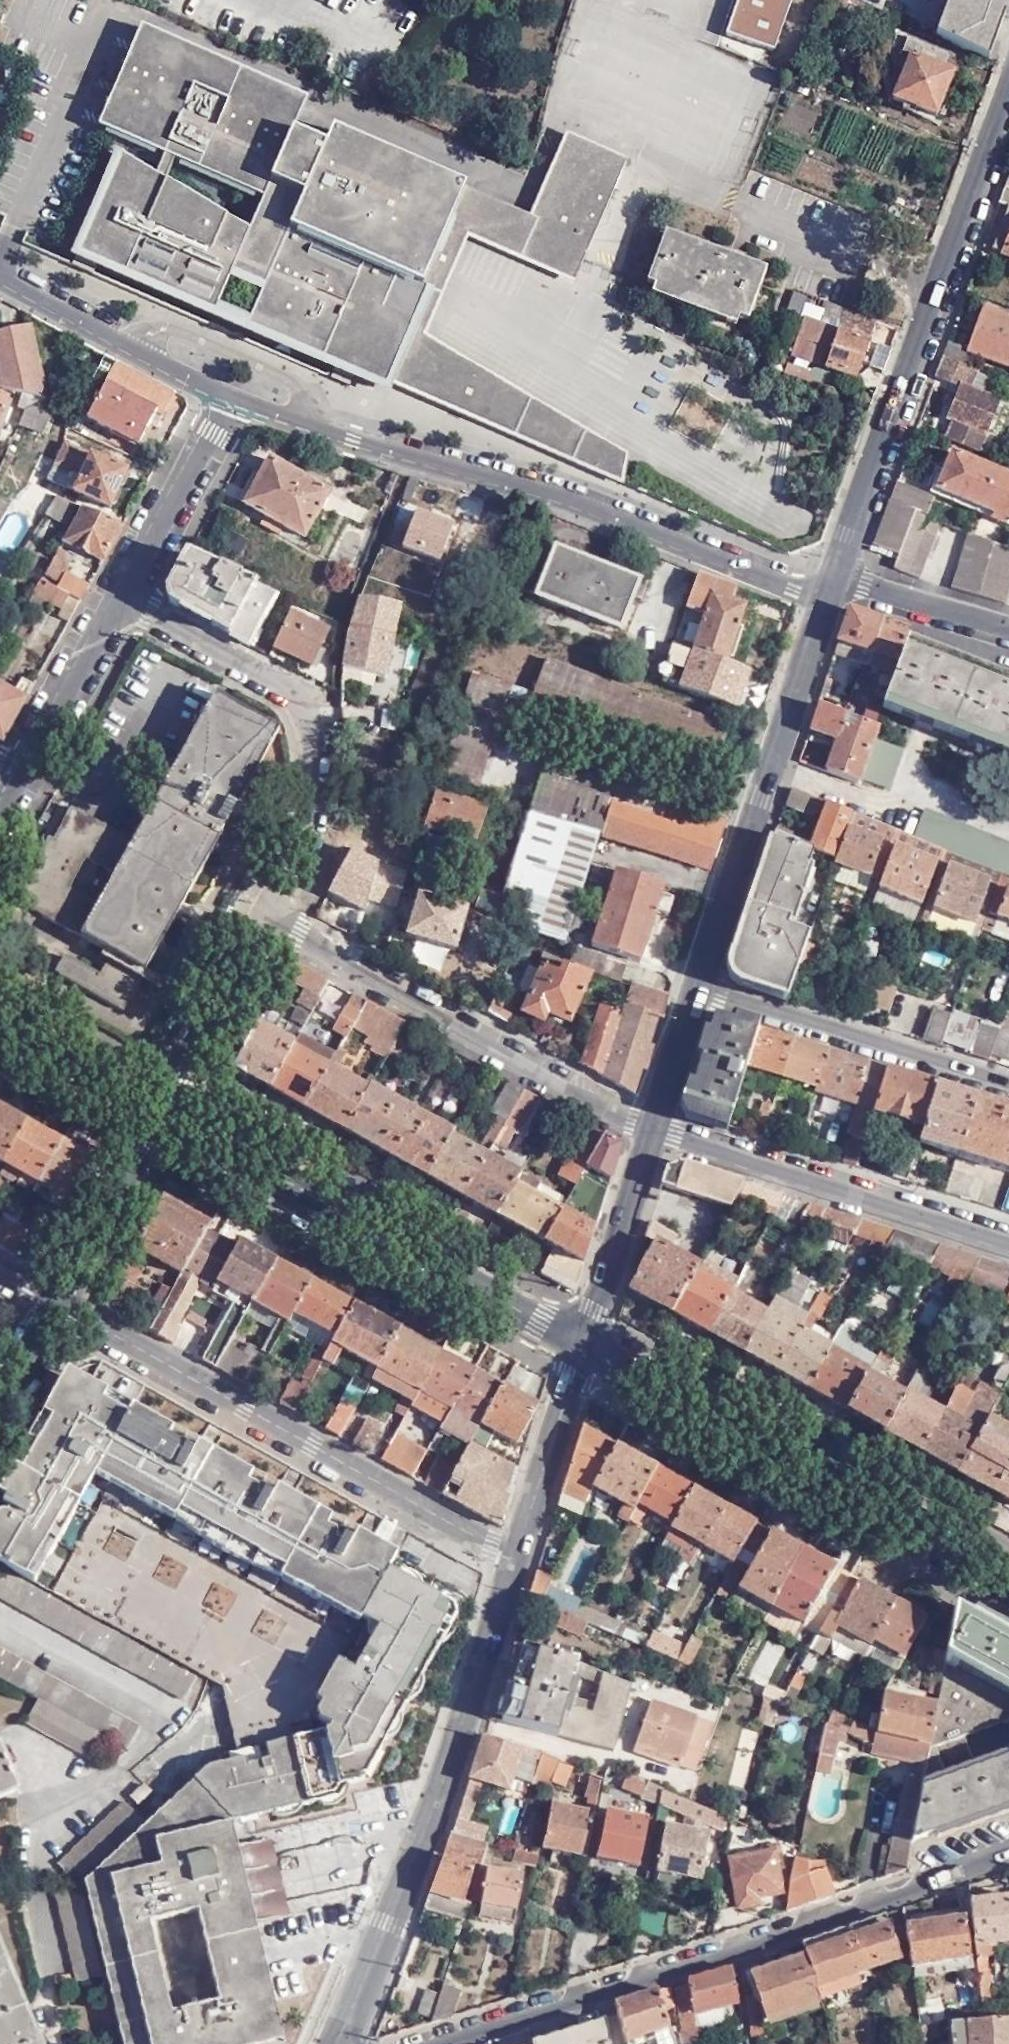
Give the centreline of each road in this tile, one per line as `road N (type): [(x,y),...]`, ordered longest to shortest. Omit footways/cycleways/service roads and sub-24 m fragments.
road 1 (residential): [(1008,1852),(797,1928),(399,2043)]
road 2 (residential): [(831,588),(495,470),(236,400)]
road 3 (residential): [(519,1553),(56,1300)]
road 4 (tertiary): [(341,2043),(391,1925),(519,1553)]
road 5 (residential): [(831,588),(1008,101)]
road 6 (tertiary): [(583,1348),(1008,1589)]
road 7 (tertiary): [(162,1112),(583,1348)]
road 8 (residential): [(123,596),(328,718),(305,870),(272,925)]
road 9 (residential): [(651,1128),(272,925)]
road 10 (residential): [(696,988),(831,588)]
road 11 (residential): [(651,1128),(1008,1240)]
road 12 (residential): [(1008,1091),(696,988)]
road 13 (residential): [(236,400),(0,273)]
road 14 (residential): [(583,1348),(651,1128)]
road 15 (residential): [(123,596),(236,400)]
road 16 (residential): [(272,925),(162,1112)]
road 17 (residential): [(56,1300),(162,1112)]
road 18 (tertiary): [(519,1553),(583,1348)]
road 19 (residential): [(14,779),(123,596)]
road 20 (tertiary): [(0,1019),(162,1112)]
road 21 (residential): [(831,588),(1008,635)]
road 22 (residential): [(651,1128),(696,988)]

